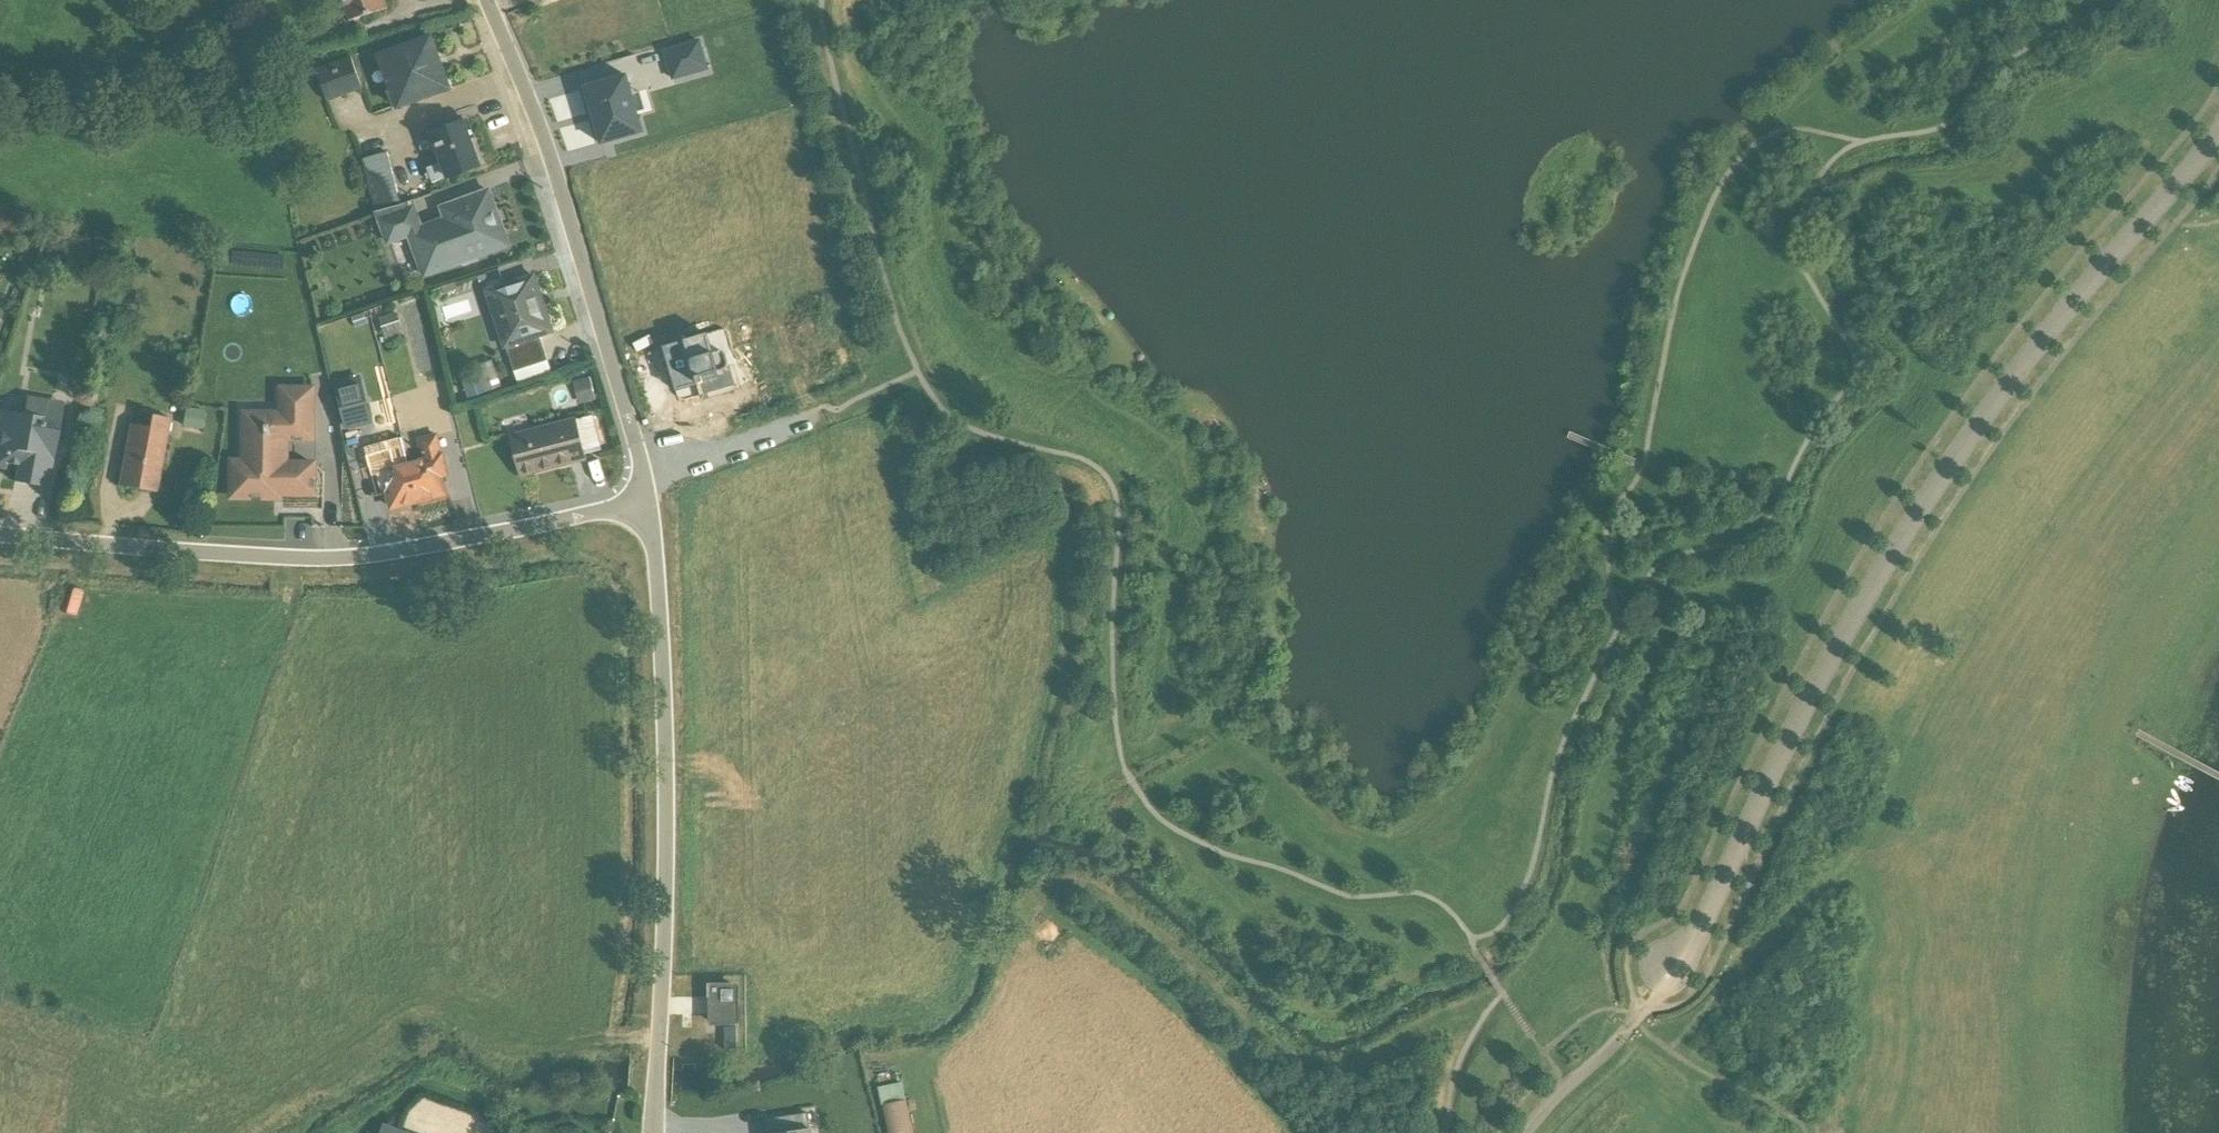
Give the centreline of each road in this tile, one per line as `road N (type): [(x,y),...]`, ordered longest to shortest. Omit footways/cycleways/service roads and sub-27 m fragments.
road 1 (unclassified): [(2218,131),(1964,450),(1861,614),(1699,928),(1665,974)]
road 2 (residential): [(0,536),(349,559),(648,501)]
road 3 (residential): [(648,501),(666,719),(655,1132)]
road 4 (residential): [(489,0),(535,116),(648,501)]
road 5 (track): [(643,474),(820,413)]

